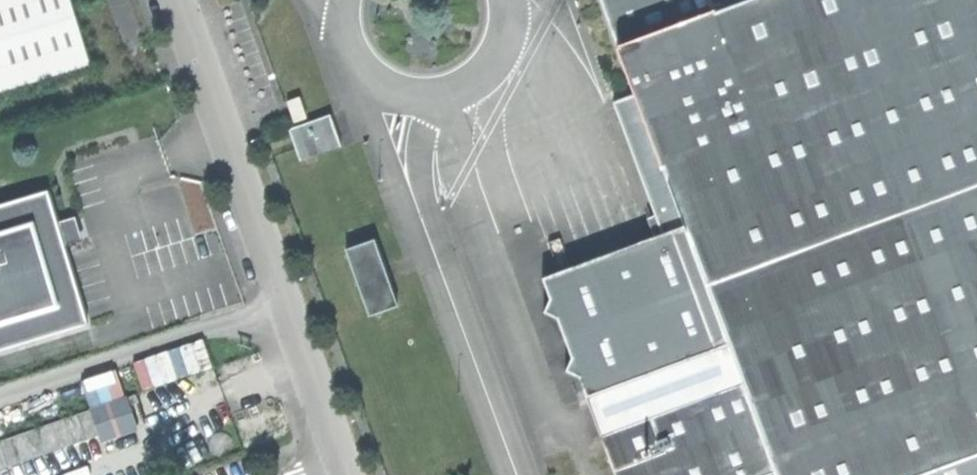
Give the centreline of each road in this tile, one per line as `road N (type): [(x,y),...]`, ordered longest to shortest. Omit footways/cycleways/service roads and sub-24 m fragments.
road 1 (unclassified): [(177,0),(349,474)]

